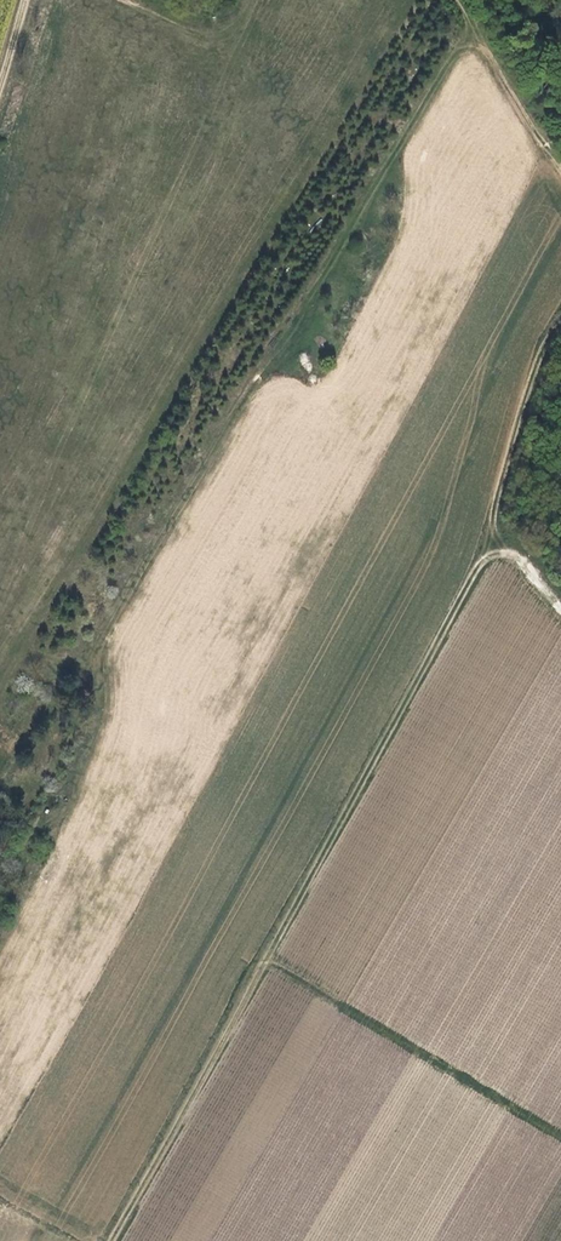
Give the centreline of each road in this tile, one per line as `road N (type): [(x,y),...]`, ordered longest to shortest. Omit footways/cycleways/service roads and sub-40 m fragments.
road 1 (track): [(106,1240),(264,920),(485,544),(526,397),(560,328)]
road 2 (track): [(560,191),(529,110),(454,0)]

